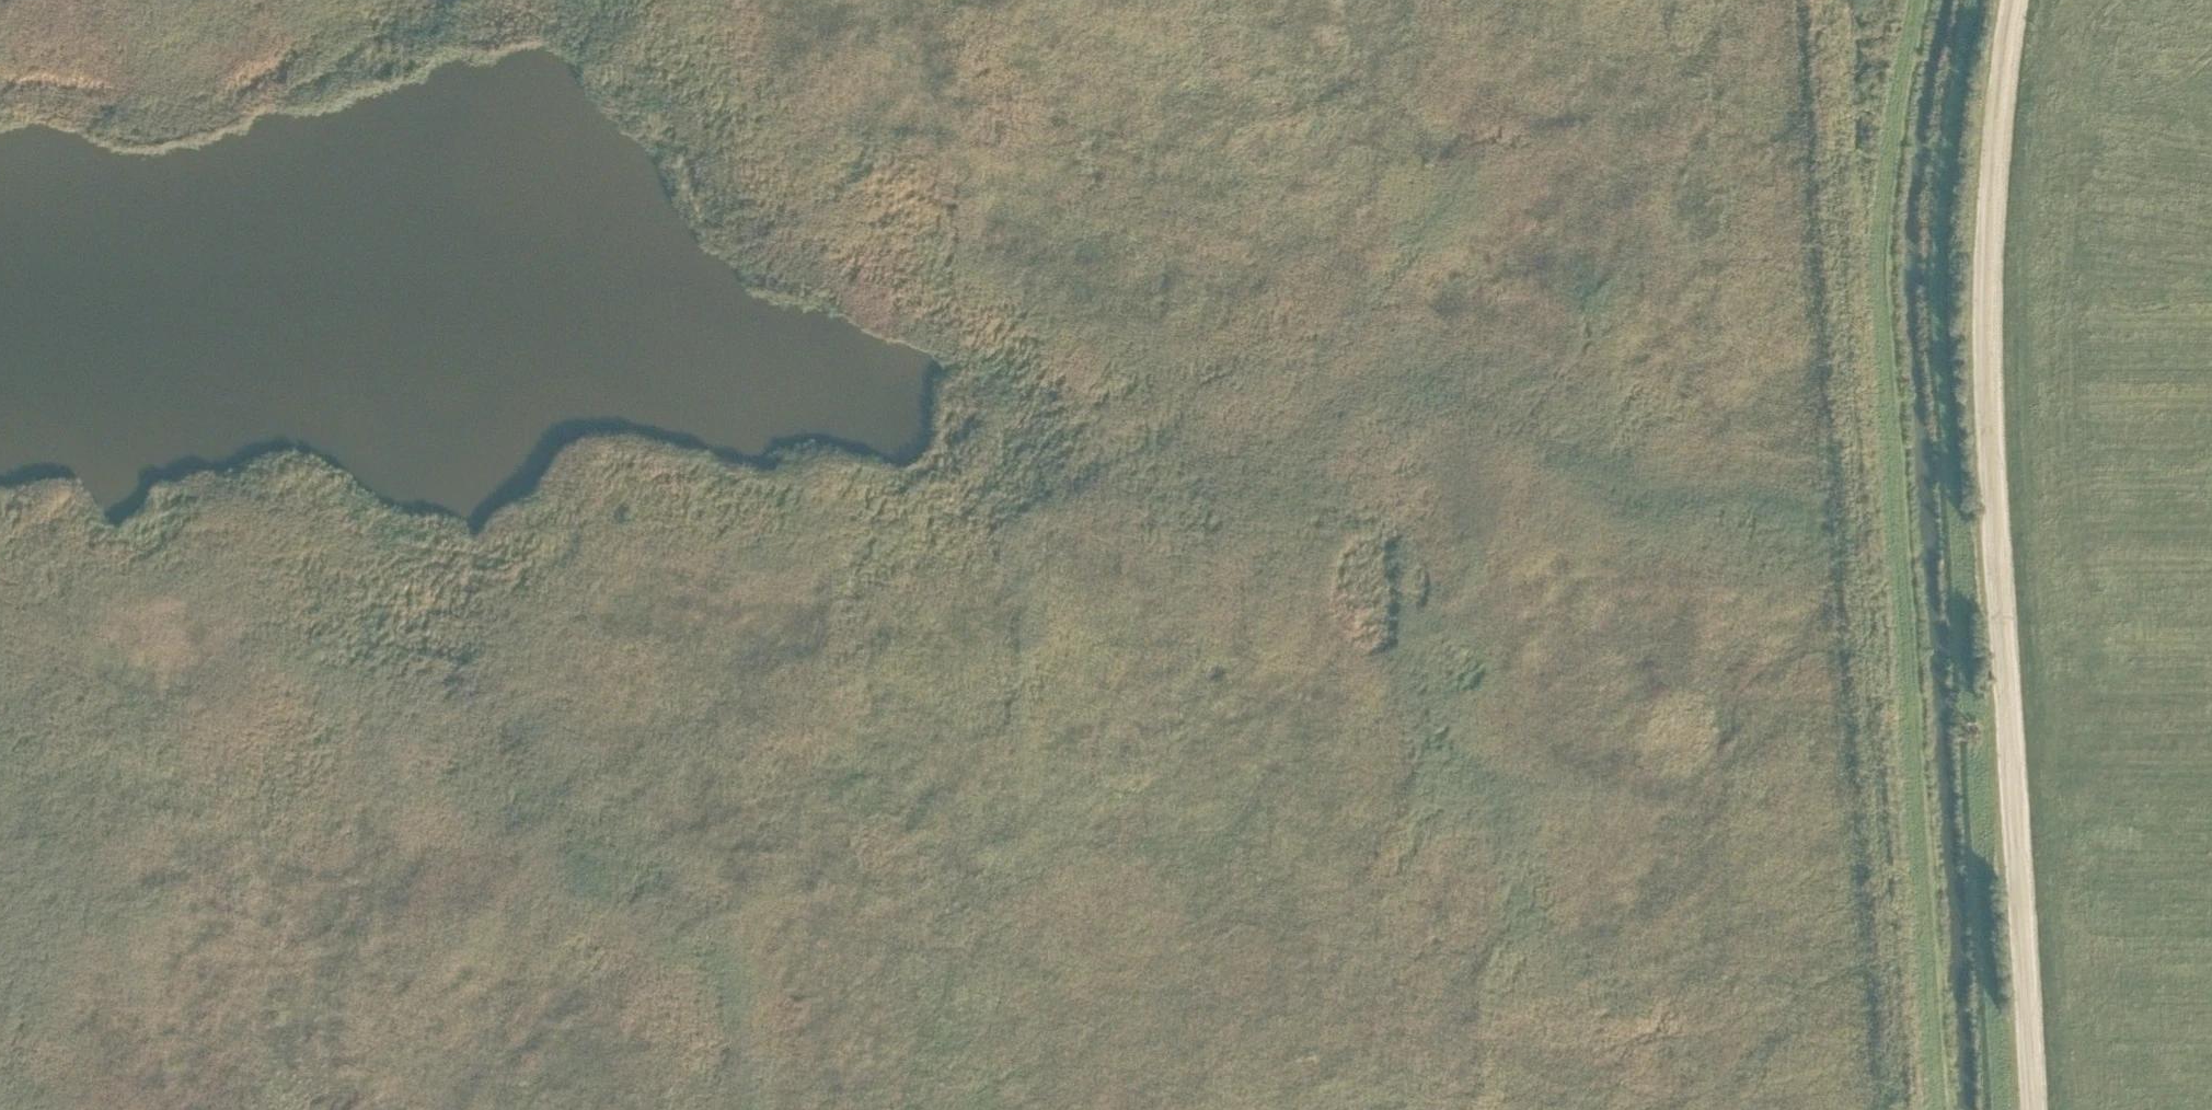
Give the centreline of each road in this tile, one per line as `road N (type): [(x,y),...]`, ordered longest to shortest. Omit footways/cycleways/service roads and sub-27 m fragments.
road 1 (track): [(2016,0),(1981,260),(2031,1109)]

